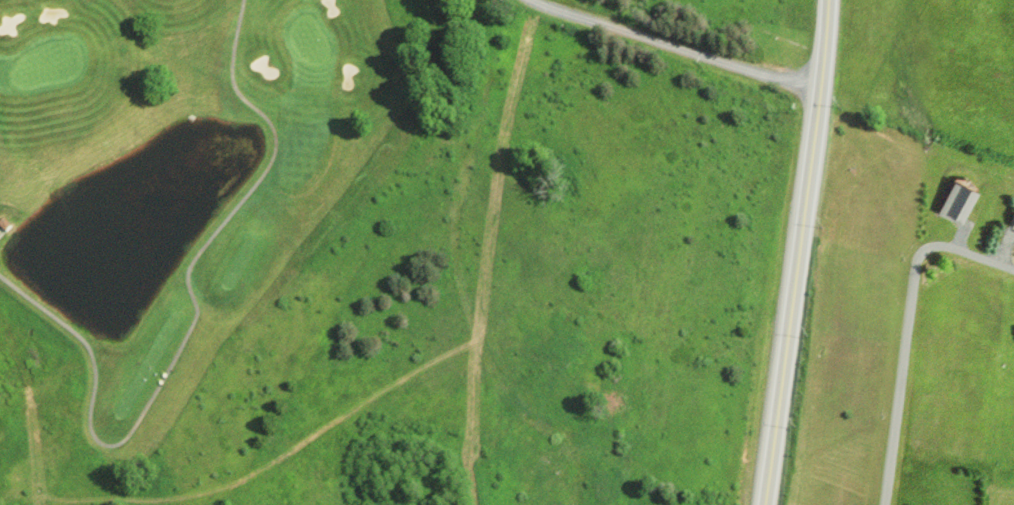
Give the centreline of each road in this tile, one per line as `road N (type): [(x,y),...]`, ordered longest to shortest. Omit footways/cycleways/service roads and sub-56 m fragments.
road 1 (secondary): [(760,504),(824,0)]
road 2 (residential): [(886,504),(926,247),(1013,276)]

